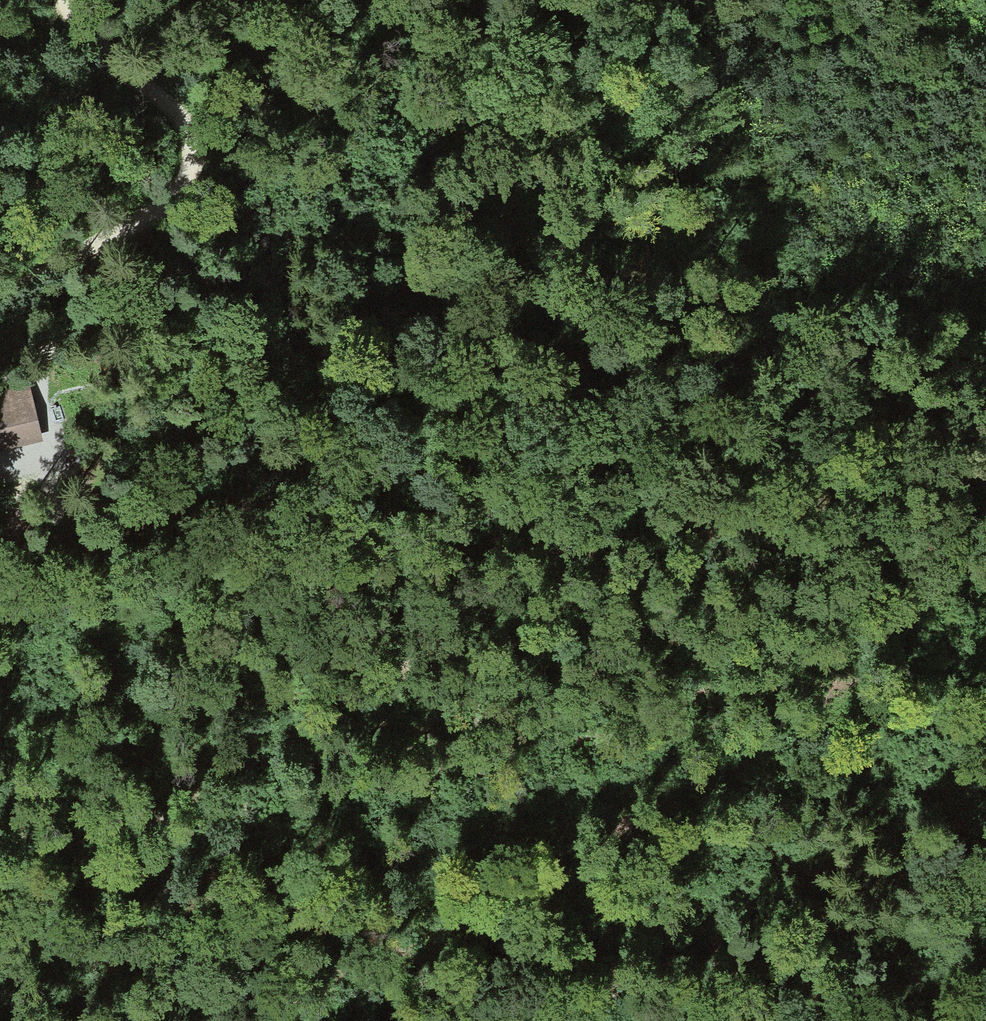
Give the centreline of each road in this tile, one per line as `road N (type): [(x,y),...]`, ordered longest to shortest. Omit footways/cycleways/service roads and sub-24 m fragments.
road 1 (motorway): [(102,0),(440,415),(786,809),(985,1020)]
road 2 (motorway): [(985,810),(576,340),(297,0)]
road 3 (track): [(917,288),(698,299),(280,355),(180,377)]
road 4 (track): [(316,1020),(851,696),(906,641)]
road 5 (track): [(180,377),(217,422),(343,481),(475,523),(571,531),(791,511)]
road 6 (track): [(58,0),(154,96),(175,126),(187,165),(161,211),(0,305)]
road 7 (track): [(0,836),(217,788)]

